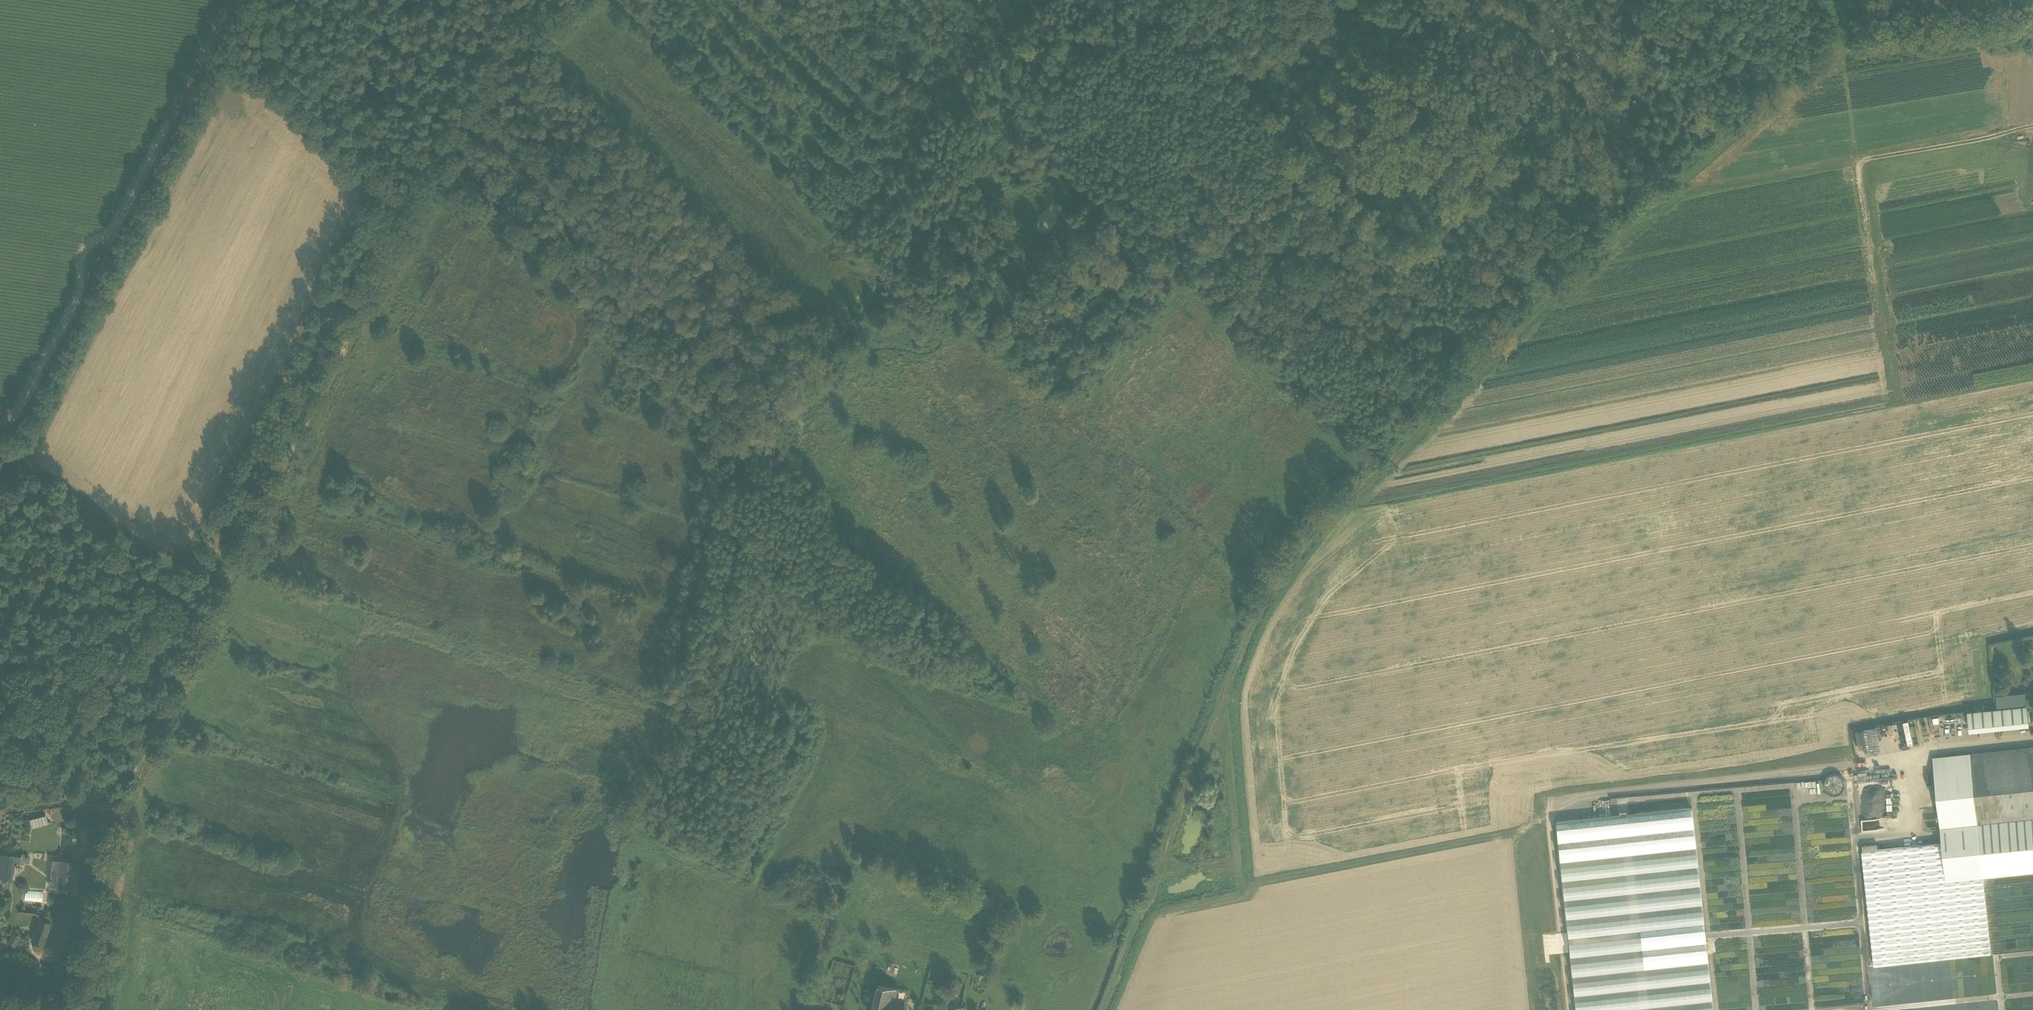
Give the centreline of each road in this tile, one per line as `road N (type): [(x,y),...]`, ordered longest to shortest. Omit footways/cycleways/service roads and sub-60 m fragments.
road 1 (track): [(84,1009),(99,888),(334,352),(398,217),(557,0)]
road 2 (track): [(1353,501),(1517,331),(1860,20),(1868,0)]
road 3 (track): [(244,0),(0,469)]
road 4 (track): [(1097,1009),(1229,688)]
road 5 (track): [(400,214),(265,83),(214,59)]
road 6 (track): [(1869,159),(2032,125)]

